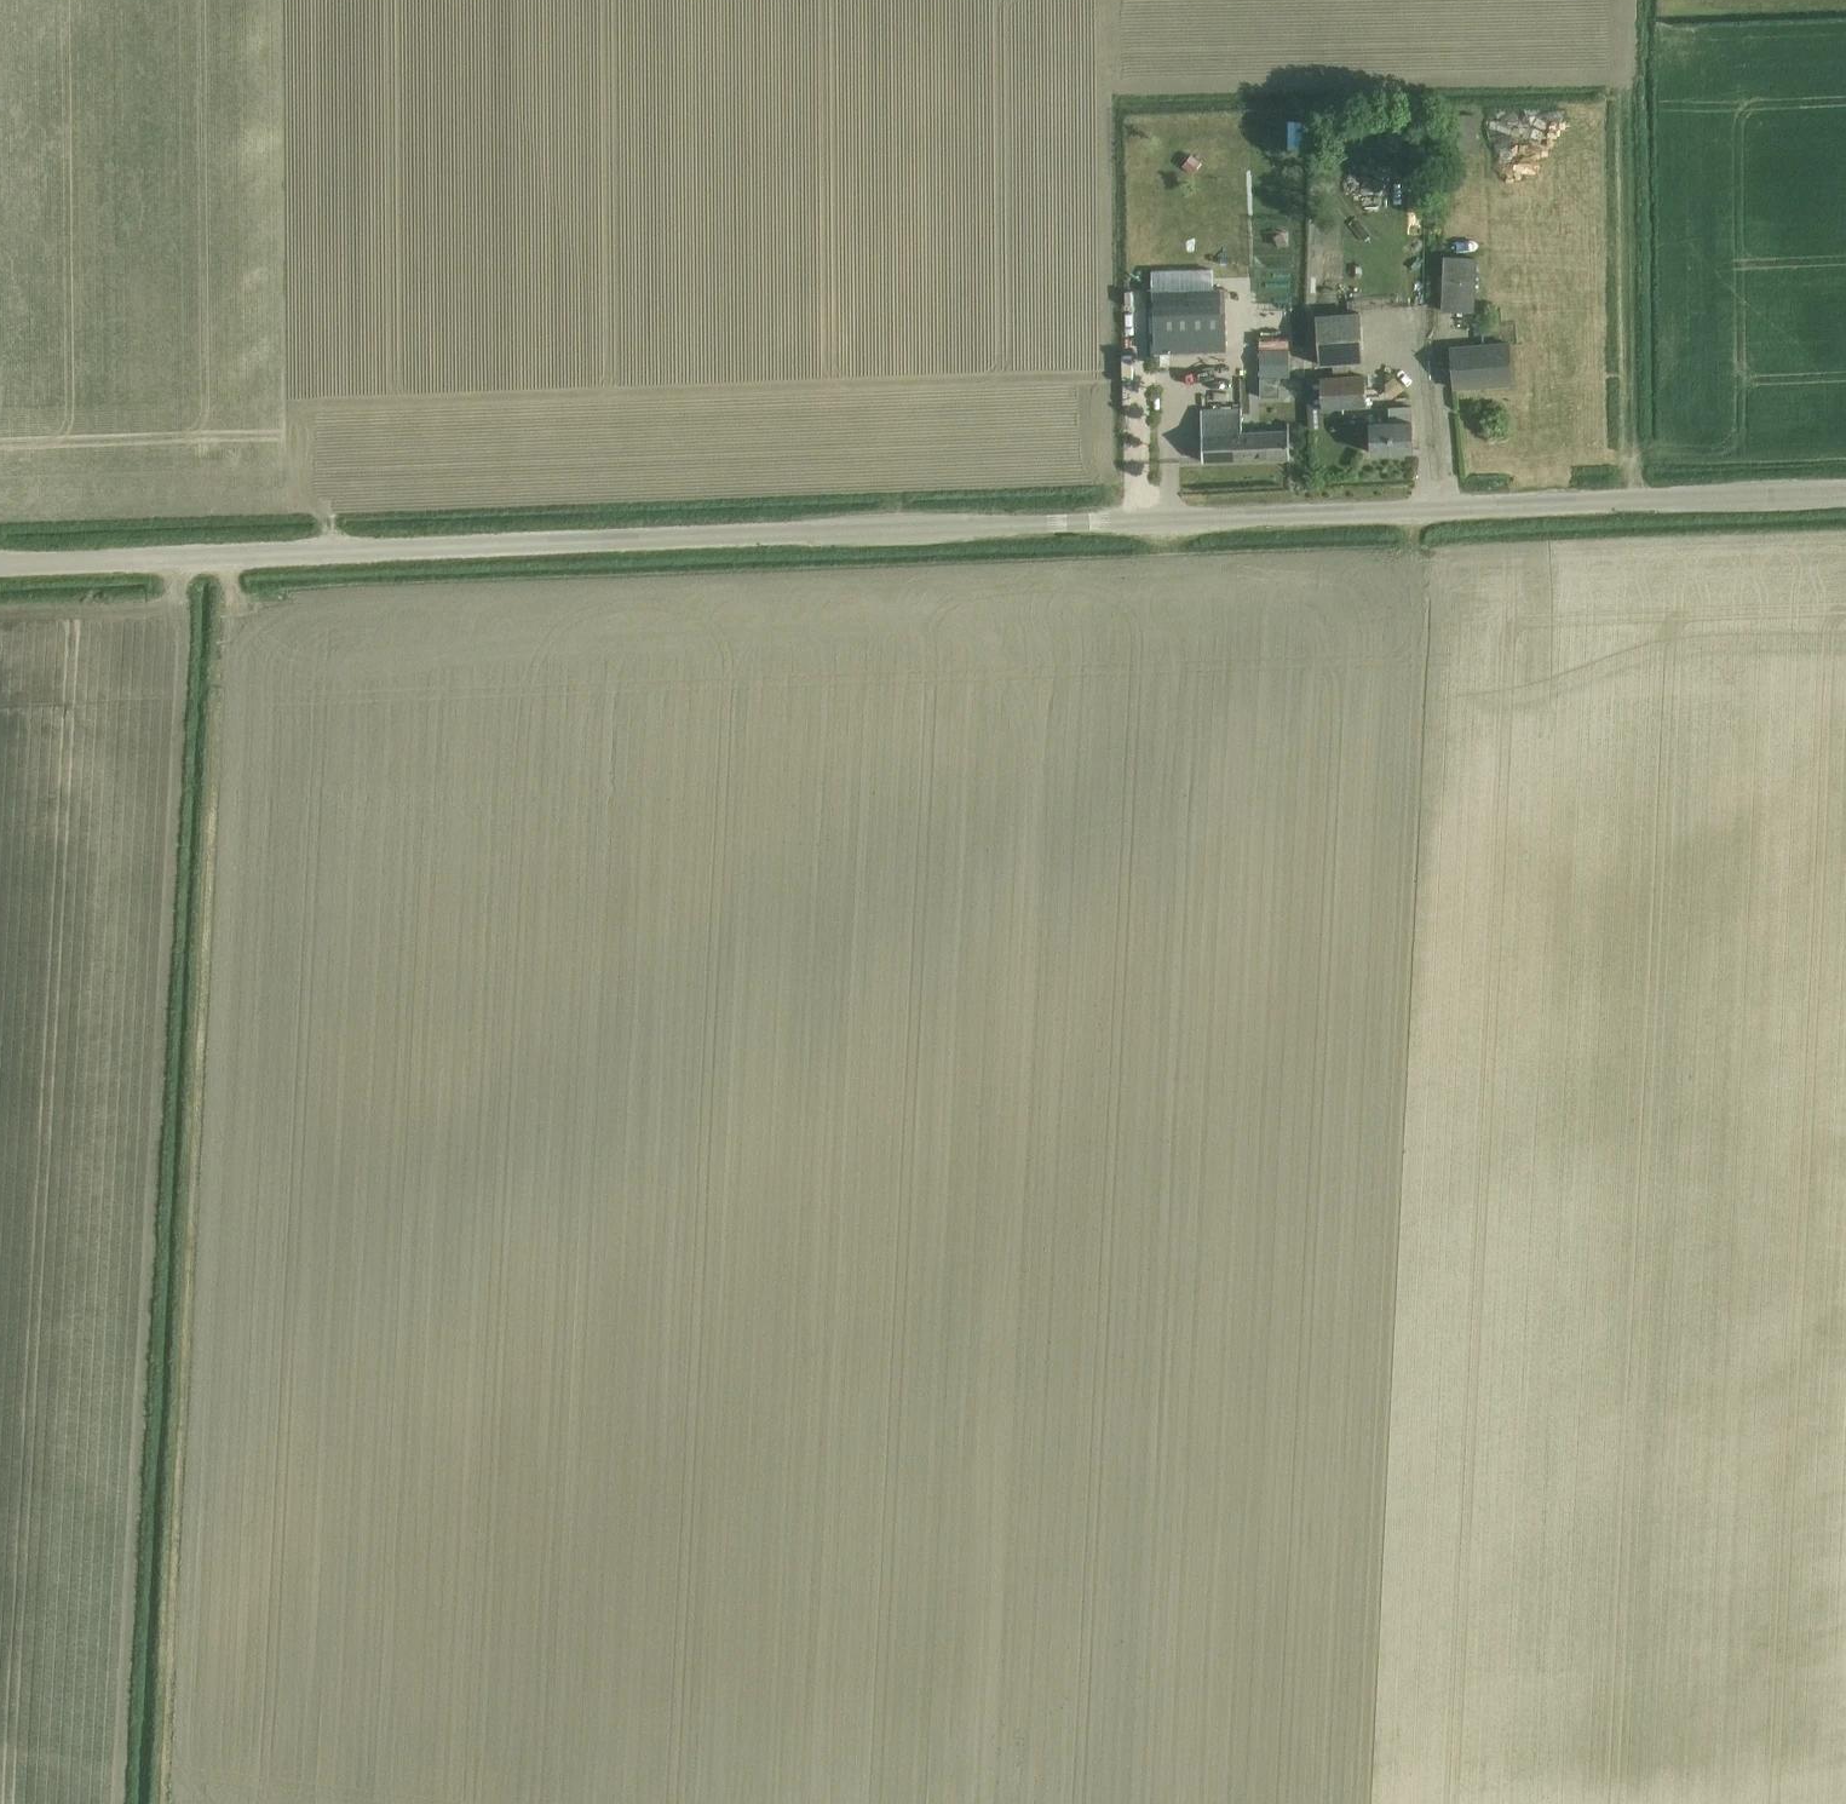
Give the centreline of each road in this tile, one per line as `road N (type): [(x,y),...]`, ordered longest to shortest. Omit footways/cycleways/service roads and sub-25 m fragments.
road 1 (unclassified): [(0,556),(1845,489)]

